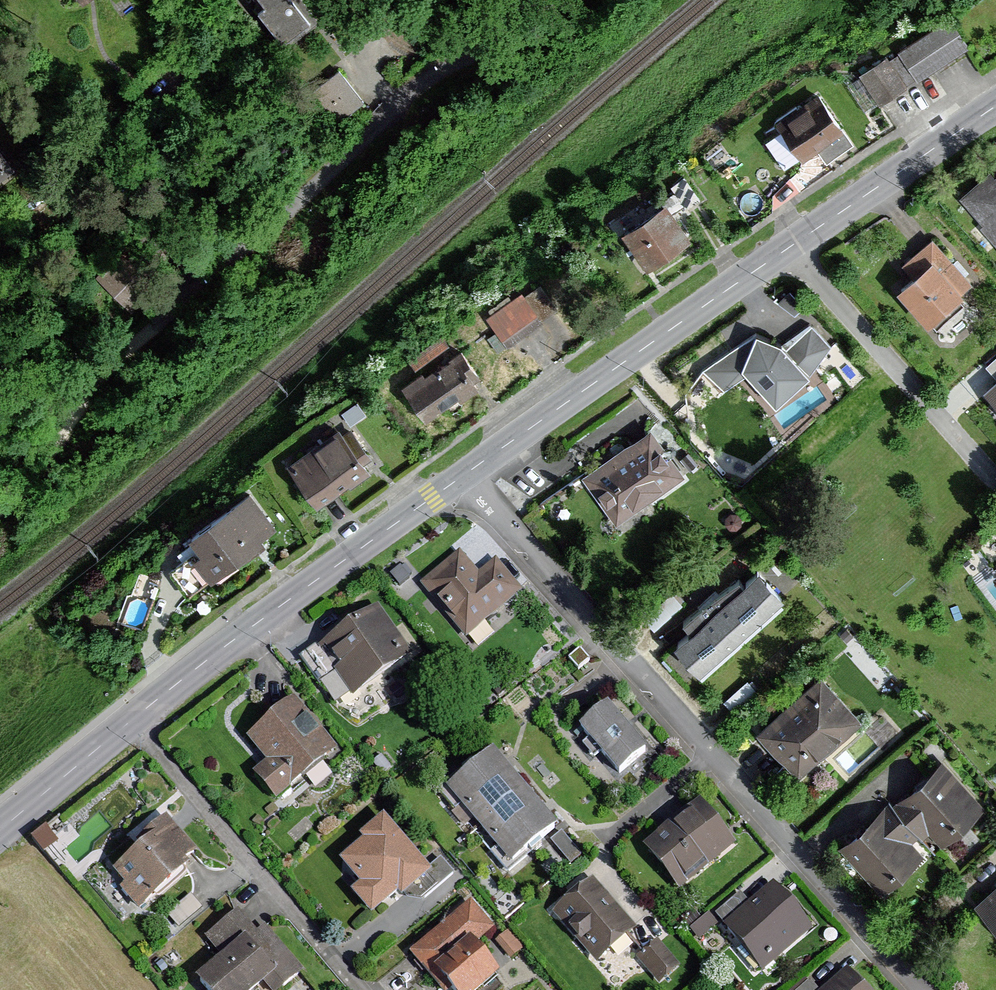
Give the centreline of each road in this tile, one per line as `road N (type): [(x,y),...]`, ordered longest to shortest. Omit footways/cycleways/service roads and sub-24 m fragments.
road 1 (residential): [(471,472),(917,989)]
road 2 (tertiary): [(471,472),(995,105)]
road 3 (residential): [(560,0),(494,51),(412,91),(154,326)]
road 4 (tertiary): [(129,724),(471,472)]
road 5 (residential): [(129,724),(352,989)]
road 6 (tertiary): [(0,826),(129,724)]

